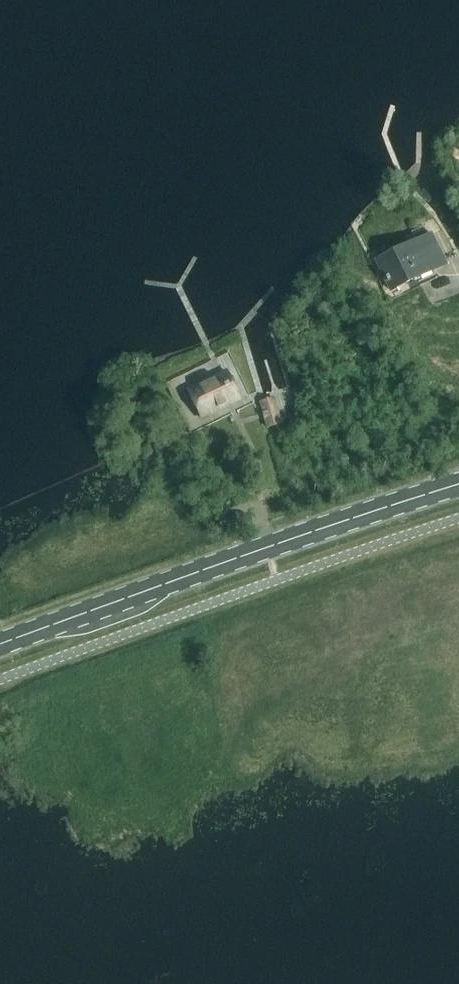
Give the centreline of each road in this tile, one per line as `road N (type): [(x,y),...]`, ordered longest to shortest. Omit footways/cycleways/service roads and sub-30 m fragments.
road 1 (primary): [(0,644),(458,483)]

